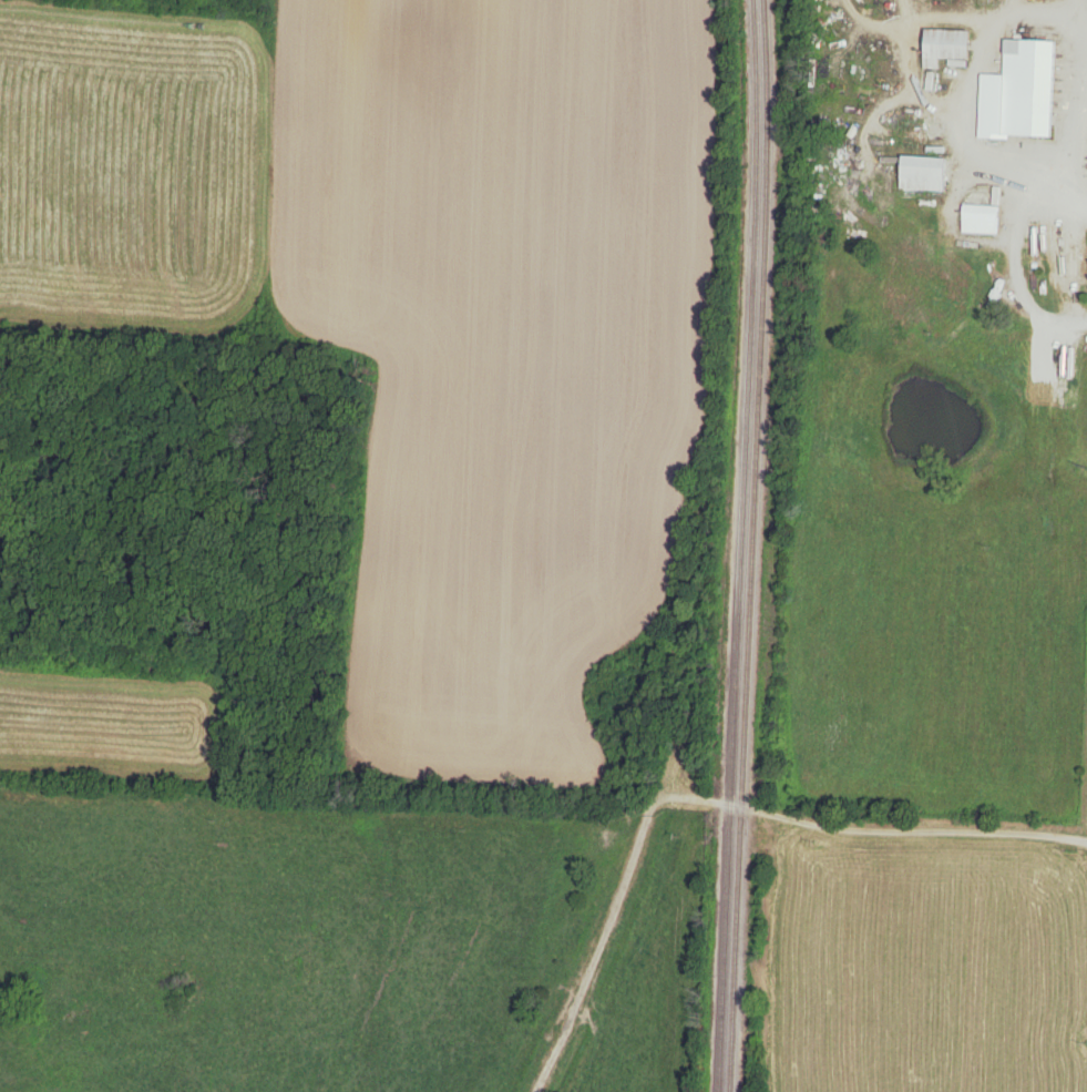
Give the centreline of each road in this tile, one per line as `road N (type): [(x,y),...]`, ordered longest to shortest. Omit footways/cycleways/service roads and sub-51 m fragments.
road 1 (residential): [(1086,840),(820,826),(663,797)]

